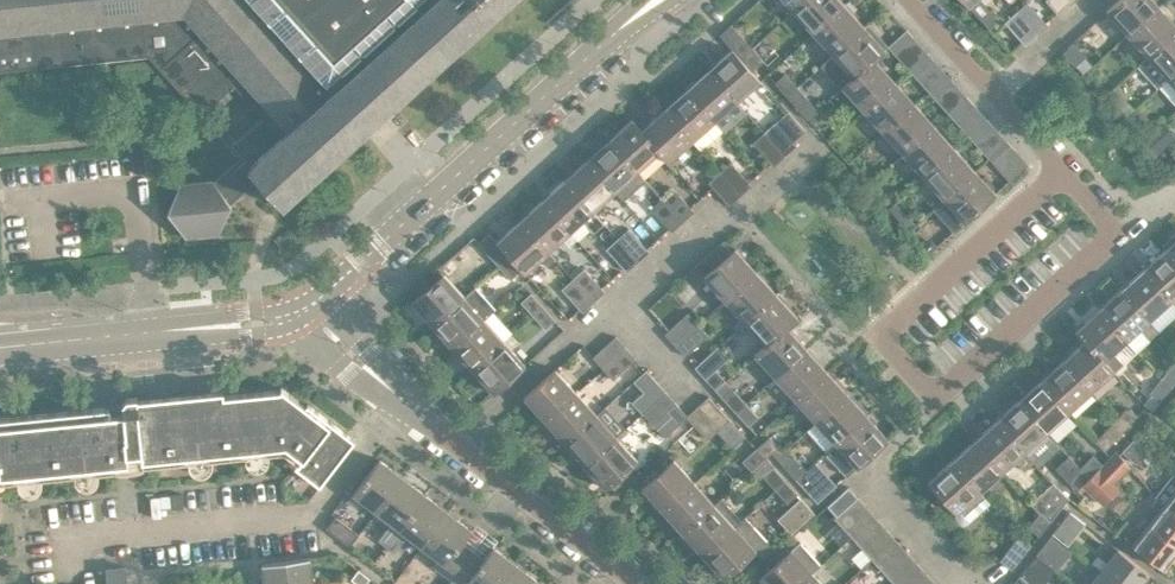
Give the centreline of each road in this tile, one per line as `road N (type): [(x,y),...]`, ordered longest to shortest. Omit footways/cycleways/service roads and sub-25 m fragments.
road 1 (tertiary): [(309,305),(661,0)]
road 2 (residential): [(879,346),(933,403),(1115,236),(1062,181)]
road 3 (residential): [(63,541),(308,515),(406,403)]
road 4 (tertiary): [(0,346),(251,324),(309,305)]
road 5 (residential): [(635,583),(406,403)]
road 6 (residential): [(879,346),(1062,181)]
road 7 (residential): [(1062,181),(909,0)]
road 8 (residential): [(406,403),(309,305)]

